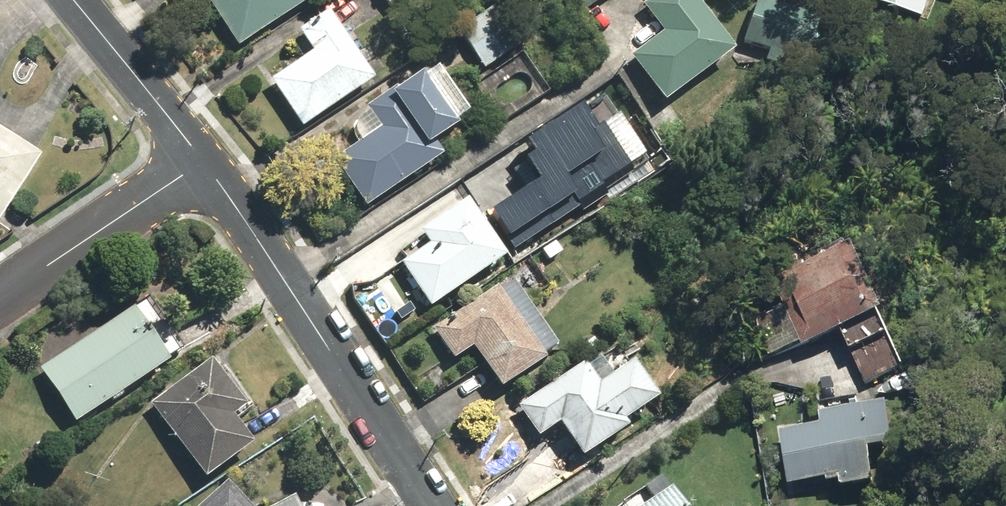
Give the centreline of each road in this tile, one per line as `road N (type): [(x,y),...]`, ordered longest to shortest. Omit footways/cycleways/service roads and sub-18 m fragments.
road 1 (residential): [(198,165),(433,505)]
road 2 (residential): [(198,165),(0,300)]
road 3 (residential): [(73,0),(198,165)]

